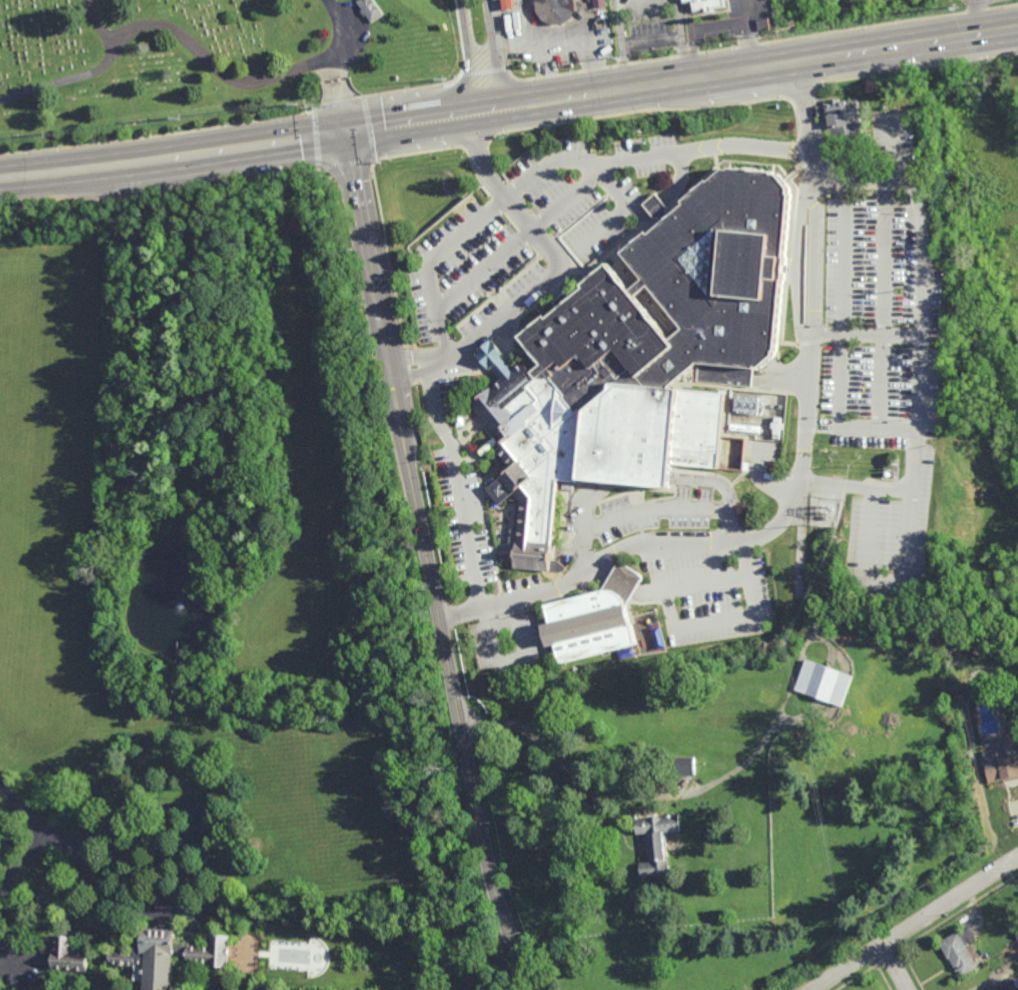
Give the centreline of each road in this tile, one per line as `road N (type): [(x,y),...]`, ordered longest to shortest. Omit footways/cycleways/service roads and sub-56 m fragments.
road 1 (secondary): [(539,989),(488,859),(357,226),(347,134)]
road 2 (primary): [(347,134),(1017,30)]
road 3 (primary): [(0,177),(347,134)]
road 4 (residential): [(1017,857),(807,989)]

